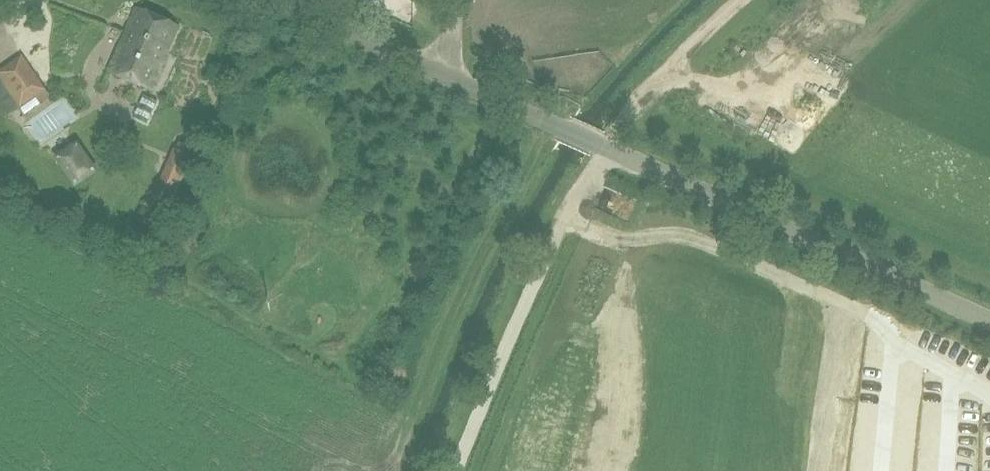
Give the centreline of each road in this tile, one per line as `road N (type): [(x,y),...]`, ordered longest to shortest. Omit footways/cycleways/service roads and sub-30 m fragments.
road 1 (unclassified): [(989,317),(462,77)]
road 2 (track): [(608,150),(552,246),(457,470)]
road 3 (track): [(840,311),(699,242),(618,238),(566,221)]
road 4 (track): [(504,470),(602,235)]
road 5 (unclassified): [(462,77),(285,0)]

